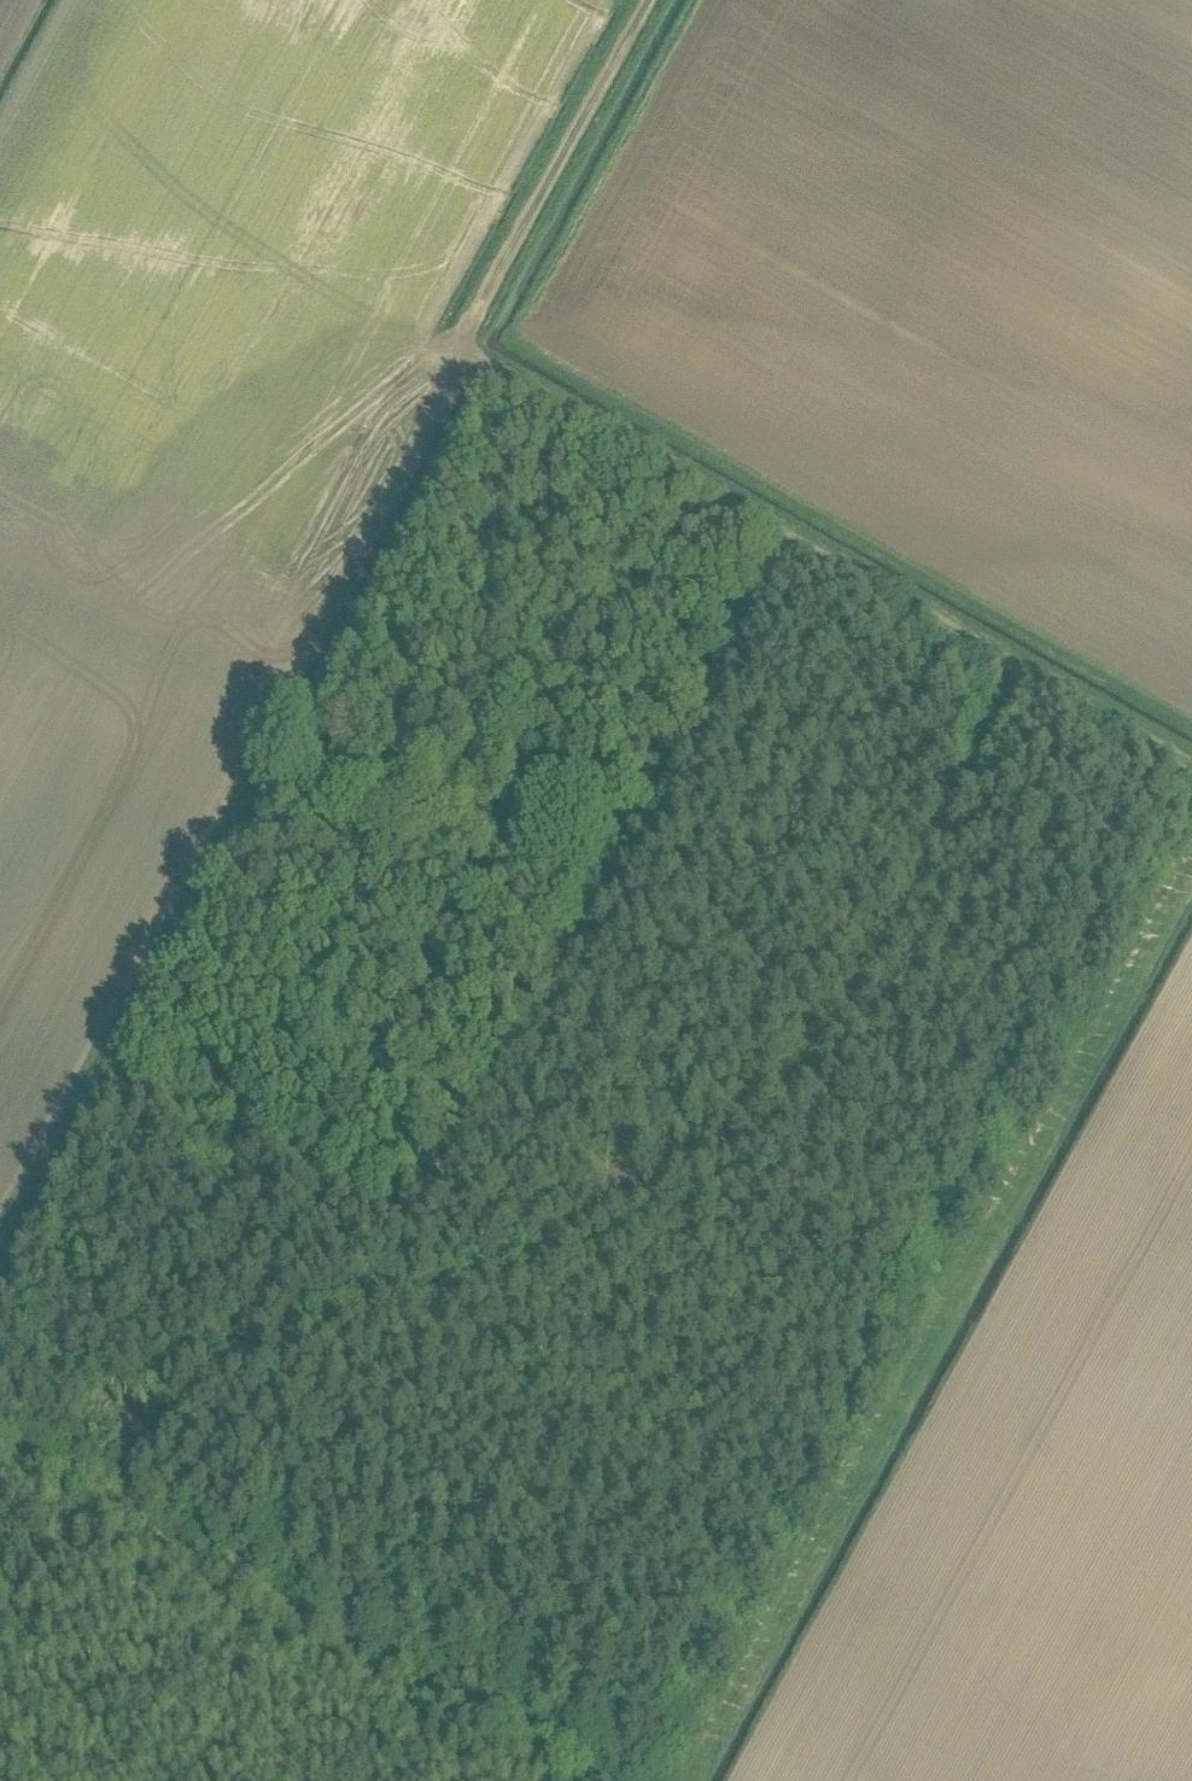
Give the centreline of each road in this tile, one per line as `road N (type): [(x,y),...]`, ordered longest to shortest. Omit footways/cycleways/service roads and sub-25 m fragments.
road 1 (track): [(1022,662),(463,347),(641,0)]
road 2 (track): [(1191,761),(1022,662)]

